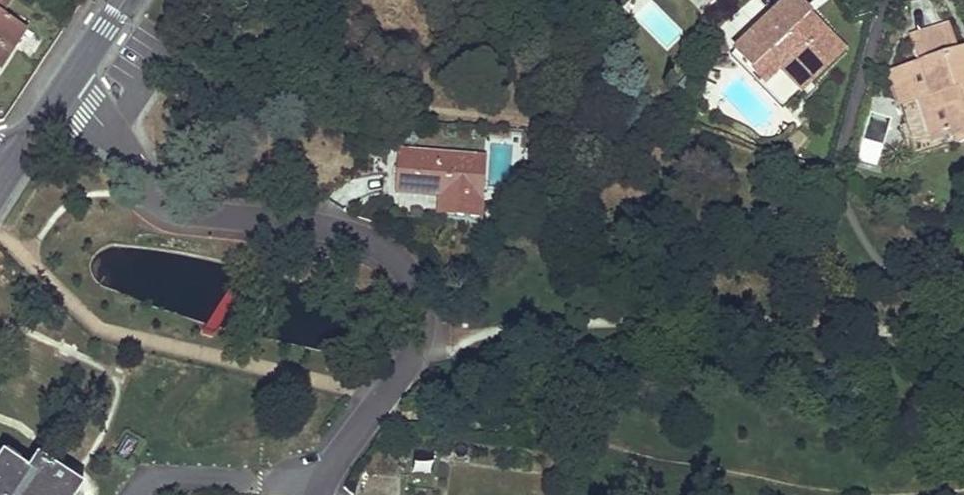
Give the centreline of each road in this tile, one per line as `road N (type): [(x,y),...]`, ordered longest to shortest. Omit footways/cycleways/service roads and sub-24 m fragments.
road 1 (residential): [(317,494),(421,333),(417,290),(402,262),(368,239),(173,214),(66,88)]

